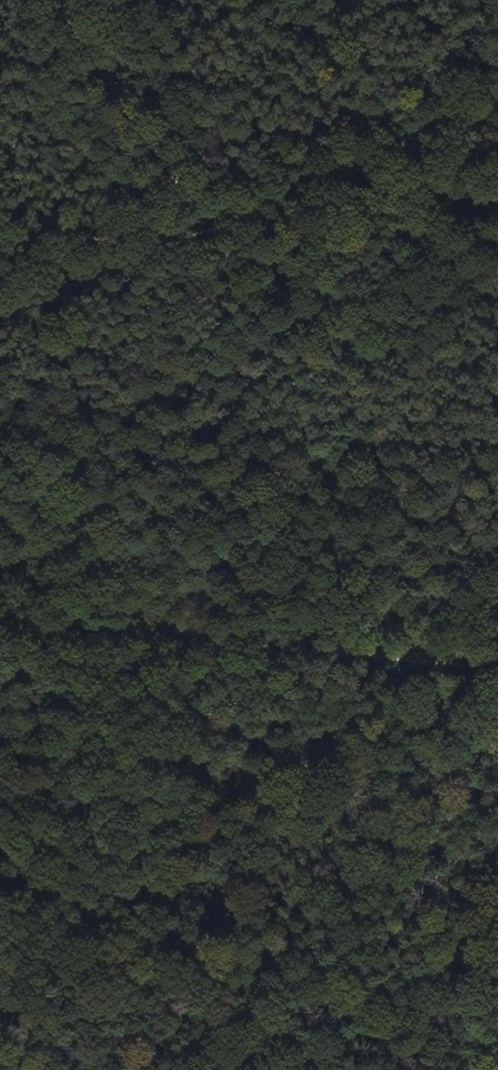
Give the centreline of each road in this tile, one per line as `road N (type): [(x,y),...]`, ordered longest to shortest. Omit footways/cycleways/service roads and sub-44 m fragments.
road 1 (track): [(0,310),(497,107)]
road 2 (track): [(0,625),(497,664)]

